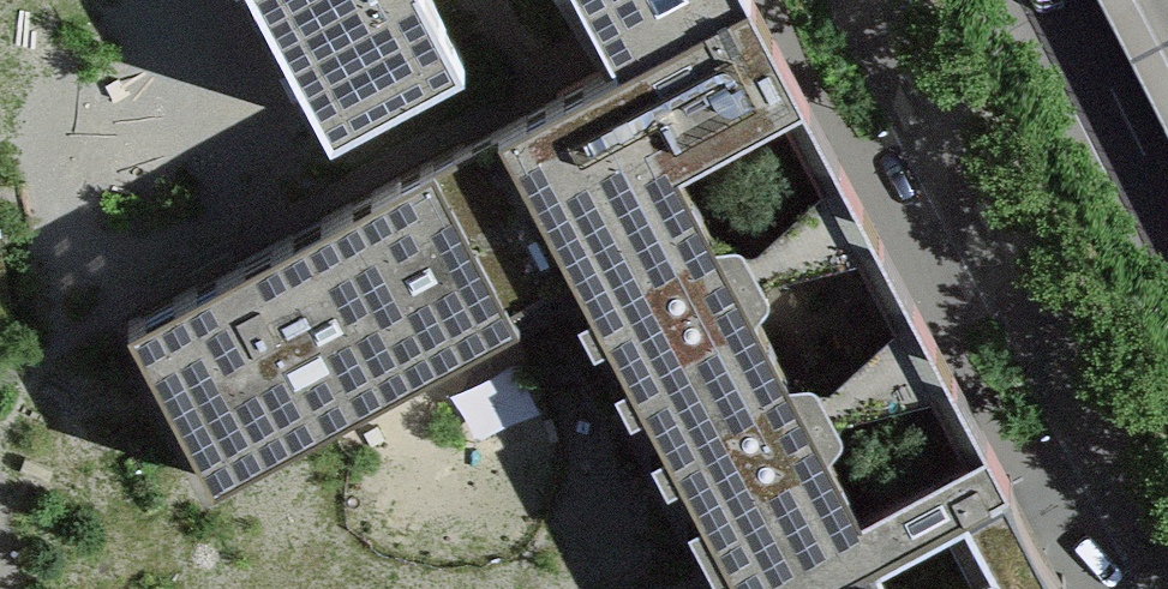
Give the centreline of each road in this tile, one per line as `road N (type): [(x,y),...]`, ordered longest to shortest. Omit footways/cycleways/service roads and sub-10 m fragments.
road 1 (residential): [(867,0),(1167,563)]
road 2 (motorway): [(1102,0),(1167,134)]

